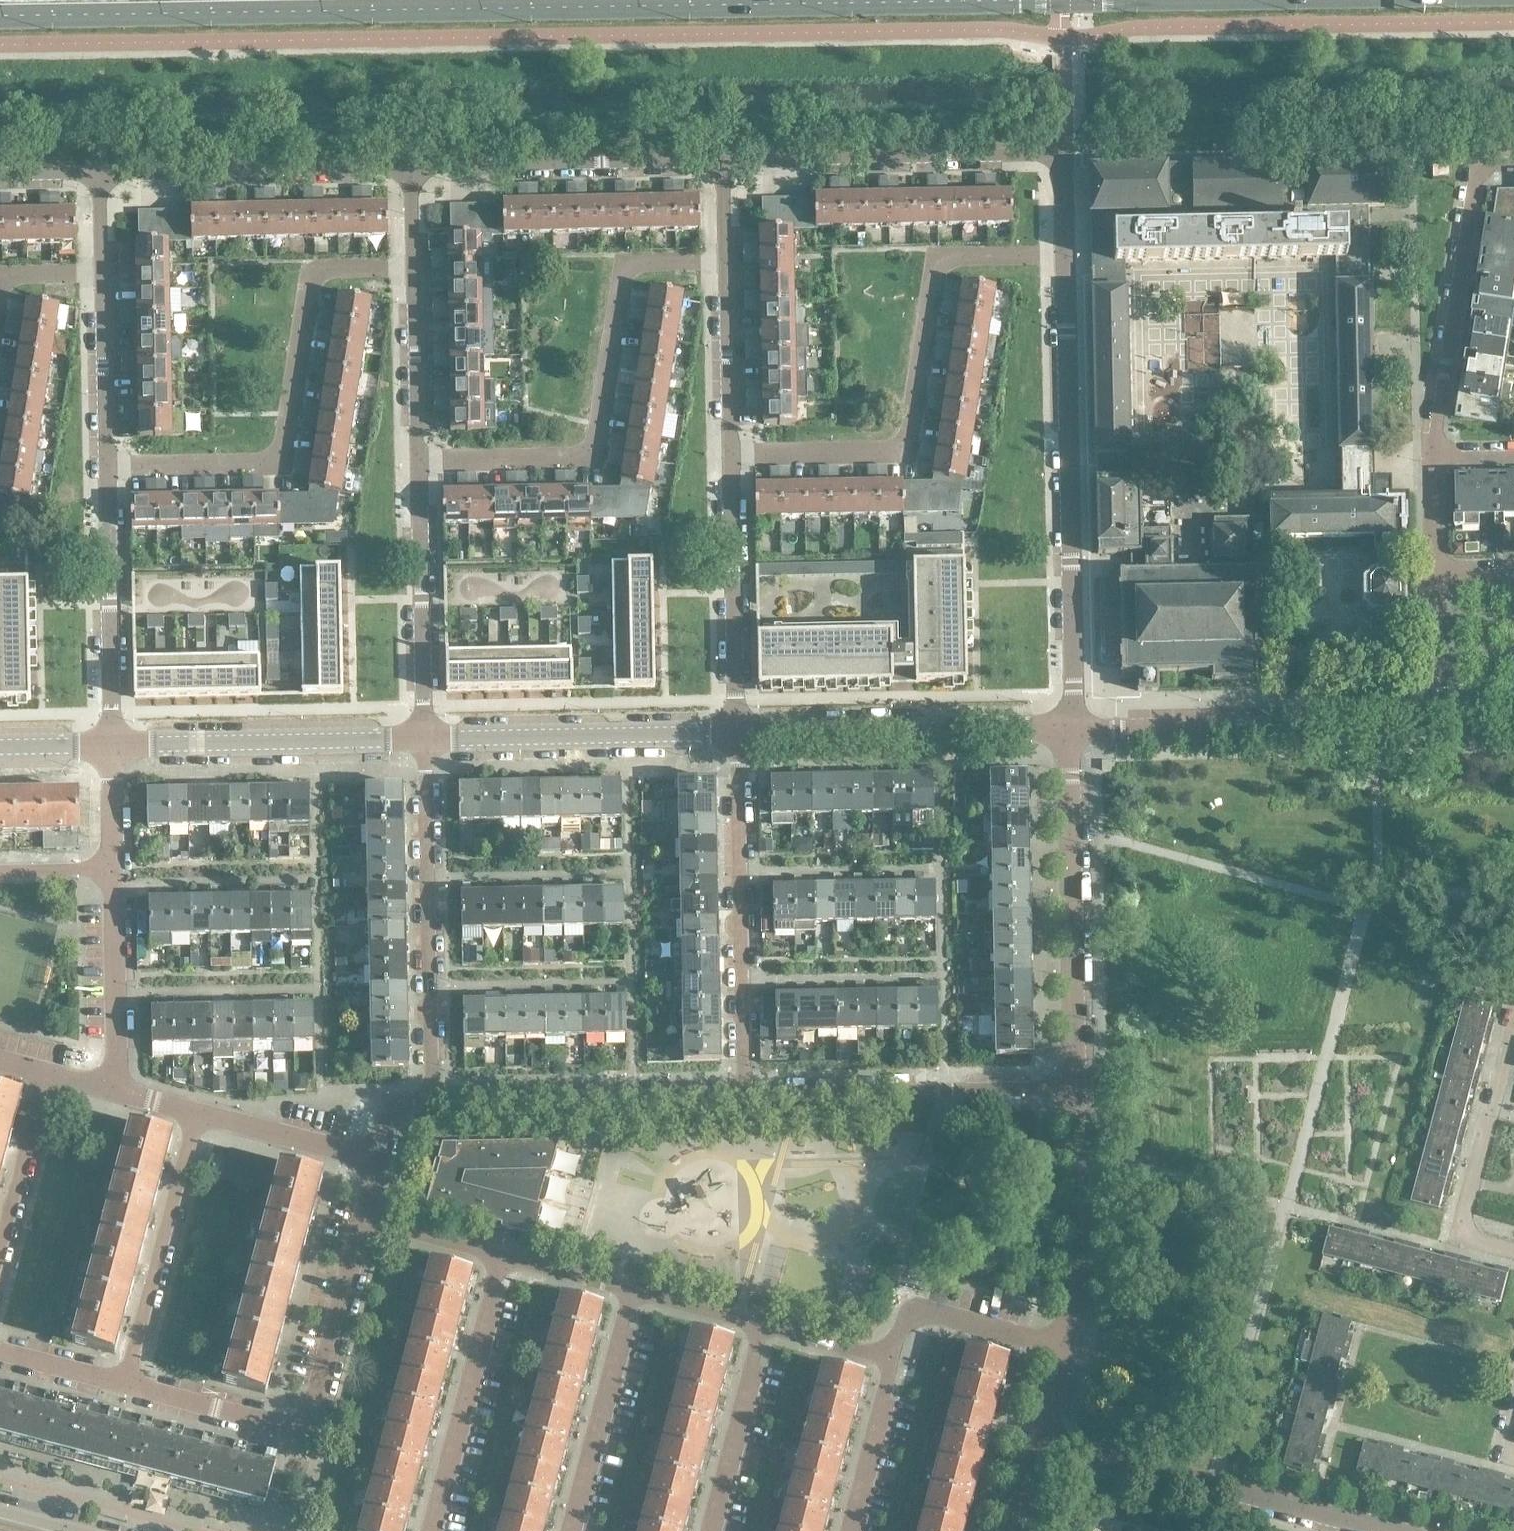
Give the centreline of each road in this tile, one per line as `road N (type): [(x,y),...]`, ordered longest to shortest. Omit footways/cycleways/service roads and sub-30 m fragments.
road 1 (primary): [(0,15),(1025,0)]
road 2 (residential): [(730,459),(904,451),(940,261),(1064,258)]
road 3 (residential): [(1069,729),(1064,258)]
road 4 (residential): [(106,466),(278,461),(313,274),(413,267)]
road 5 (residential): [(423,461),(590,455),(626,266),(725,258)]
road 6 (residential): [(1064,258),(1064,154),(724,162)]
road 7 (residential): [(364,1220),(313,1412),(303,1424),(125,1383)]
road 8 (residential): [(1406,1530),(1039,1433)]
road 9 (residential): [(1437,724),(1069,729)]
road 10 (residential): [(743,1093),(736,733)]
road 11 (residential): [(430,1097),(428,737)]
road 12 (residential): [(1075,1087),(1069,729)]
road 13 (residential): [(1069,729),(736,733)]
road 14 (residential): [(1075,1087),(743,1093)]
road 15 (residential): [(1438,461),(1485,175),(1513,167)]
road 16 (residential): [(428,737),(110,744)]
road 17 (residential): [(408,160),(724,162)]
road 18 (residential): [(743,1093),(430,1097)]
road 19 (residential): [(100,164),(408,160)]
road 20 (residential): [(736,733),(428,737)]
road 21 (residential): [(125,1383),(197,1109)]
road 22 (residential): [(500,1256),(430,1530)]
road 23 (residential): [(106,466),(110,744)]
road 24 (residential): [(428,737),(423,461)]
road 25 (residential): [(730,459),(736,733)]
road 26 (residential): [(1513,1252),(1461,1235),(1513,1031)]
road 27 (residential): [(1060,1349),(1079,1237),(1075,1087)]
road 28 (residential): [(567,1530),(631,1291)]
road 29 (residential): [(118,1090),(113,869)]
road 30 (residential): [(760,1324),(707,1530)]
road 31 (residential): [(725,258),(730,459)]
road 32 (residential): [(884,1357),(915,1317),(930,1314),(1060,1349)]
road 33 (residential): [(423,461),(413,267)]
road 34 (residential): [(102,272),(106,466)]
road 35 (residential): [(197,1109),(380,1155)]
road 36 (residential): [(0,1249),(49,1071)]
road 37 (residential): [(846,1530),(889,1376),(884,1357)]
road 38 (residential): [(1437,724),(1439,576)]
road 39 (residential): [(364,1220),(500,1256)]
road 40 (residential): [(500,1256),(631,1291)]
road 41 (residential): [(631,1291),(760,1324)]
road 42 (residential): [(125,1383),(0,1350)]
road 43 (residential): [(760,1324),(884,1357)]
road 44 (residential): [(113,869),(110,744)]

